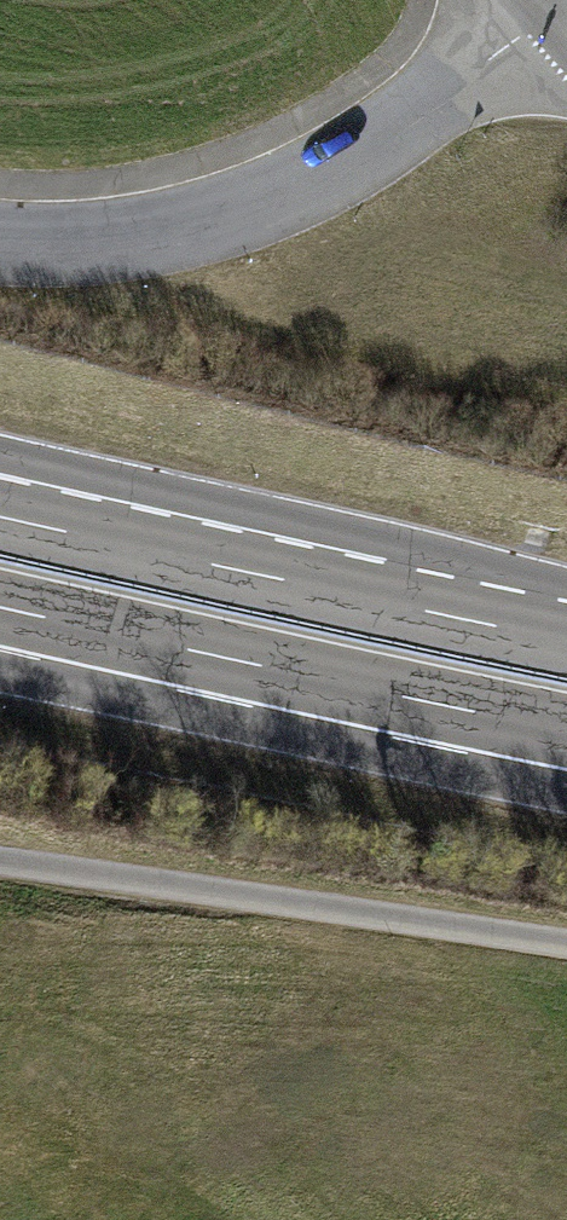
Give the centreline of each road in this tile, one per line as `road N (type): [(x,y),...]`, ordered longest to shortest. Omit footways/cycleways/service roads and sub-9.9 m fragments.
road 1 (unclassified): [(0,244),(150,237),(263,204),(399,130),(565,0)]
road 2 (trunk): [(566,640),(29,524)]
road 3 (trunk): [(246,662),(566,727)]
road 4 (trunk): [(0,606),(246,662)]
road 5 (trunk): [(0,636),(246,662)]

